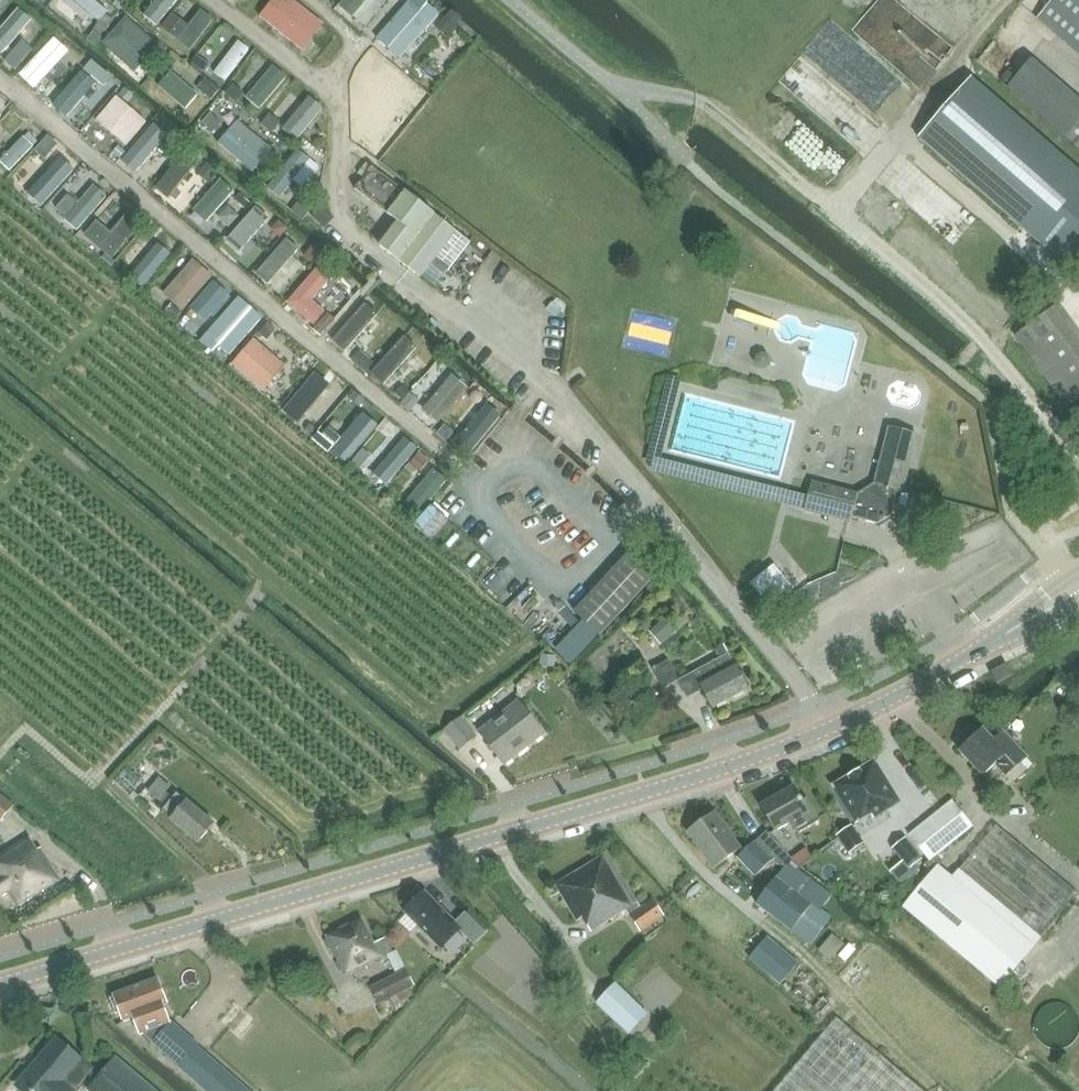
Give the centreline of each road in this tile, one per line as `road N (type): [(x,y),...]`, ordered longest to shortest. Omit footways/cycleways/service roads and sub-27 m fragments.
road 1 (tertiary): [(1071,589),(903,693),(766,754),(0,984)]
road 2 (track): [(1078,454),(986,340),(695,99)]

